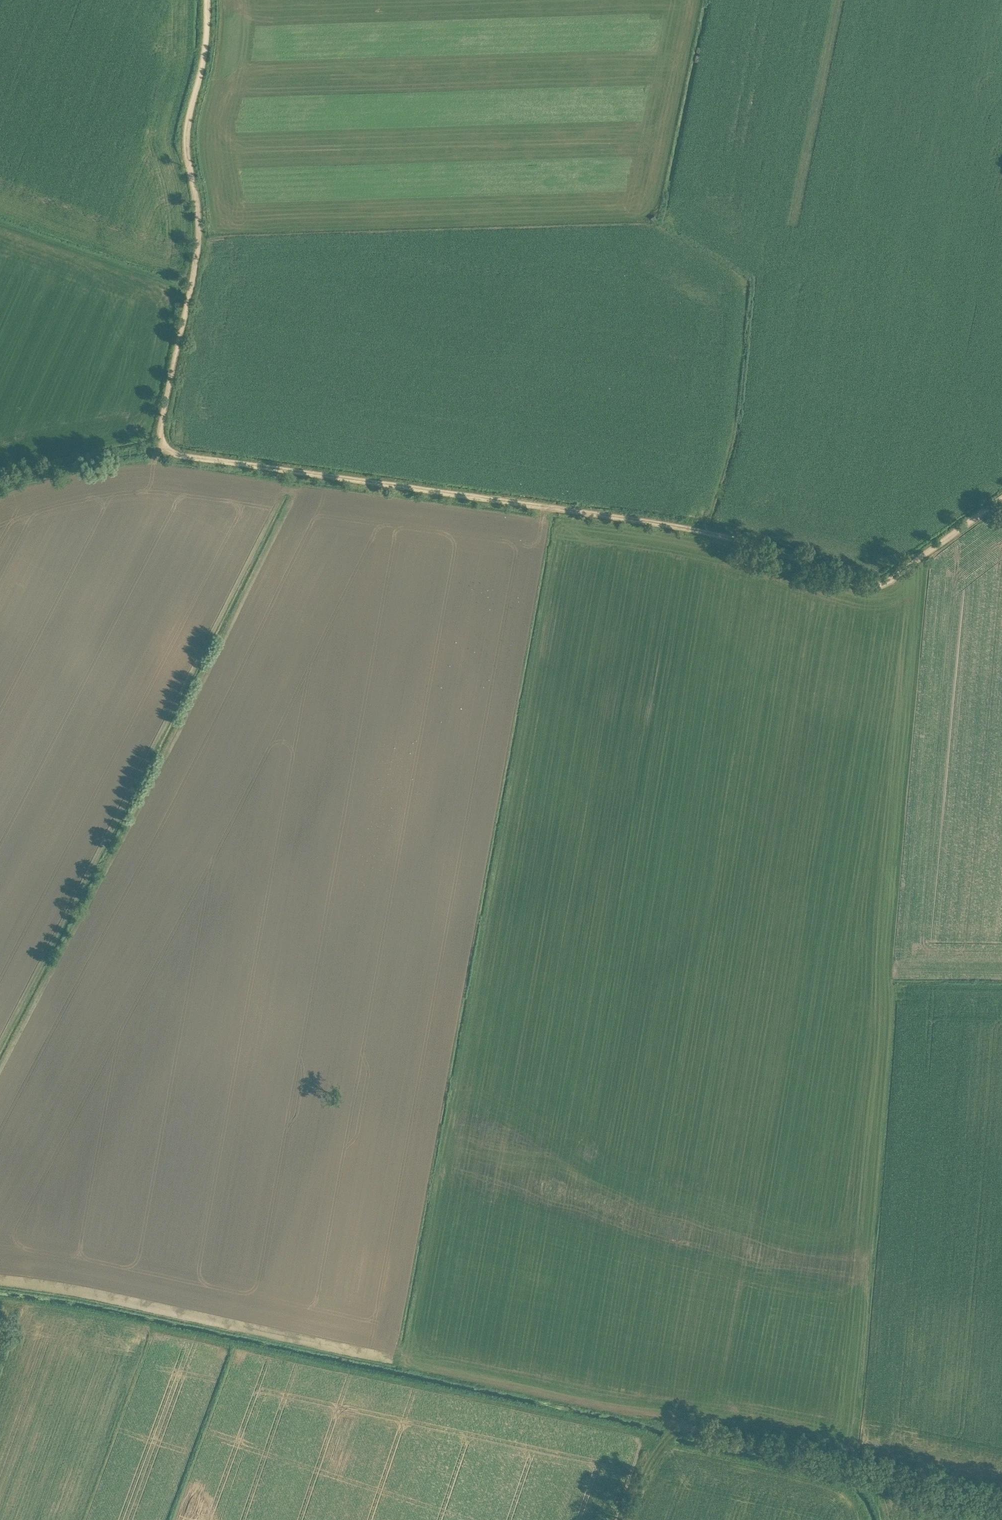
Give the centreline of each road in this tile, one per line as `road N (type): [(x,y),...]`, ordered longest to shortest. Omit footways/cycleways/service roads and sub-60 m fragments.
road 1 (track): [(163,451),(695,528),(885,583),(1001,496)]
road 2 (track): [(208,0),(181,146),(198,201),(196,252),(163,451)]
road 3 (track): [(0,479),(163,451)]

